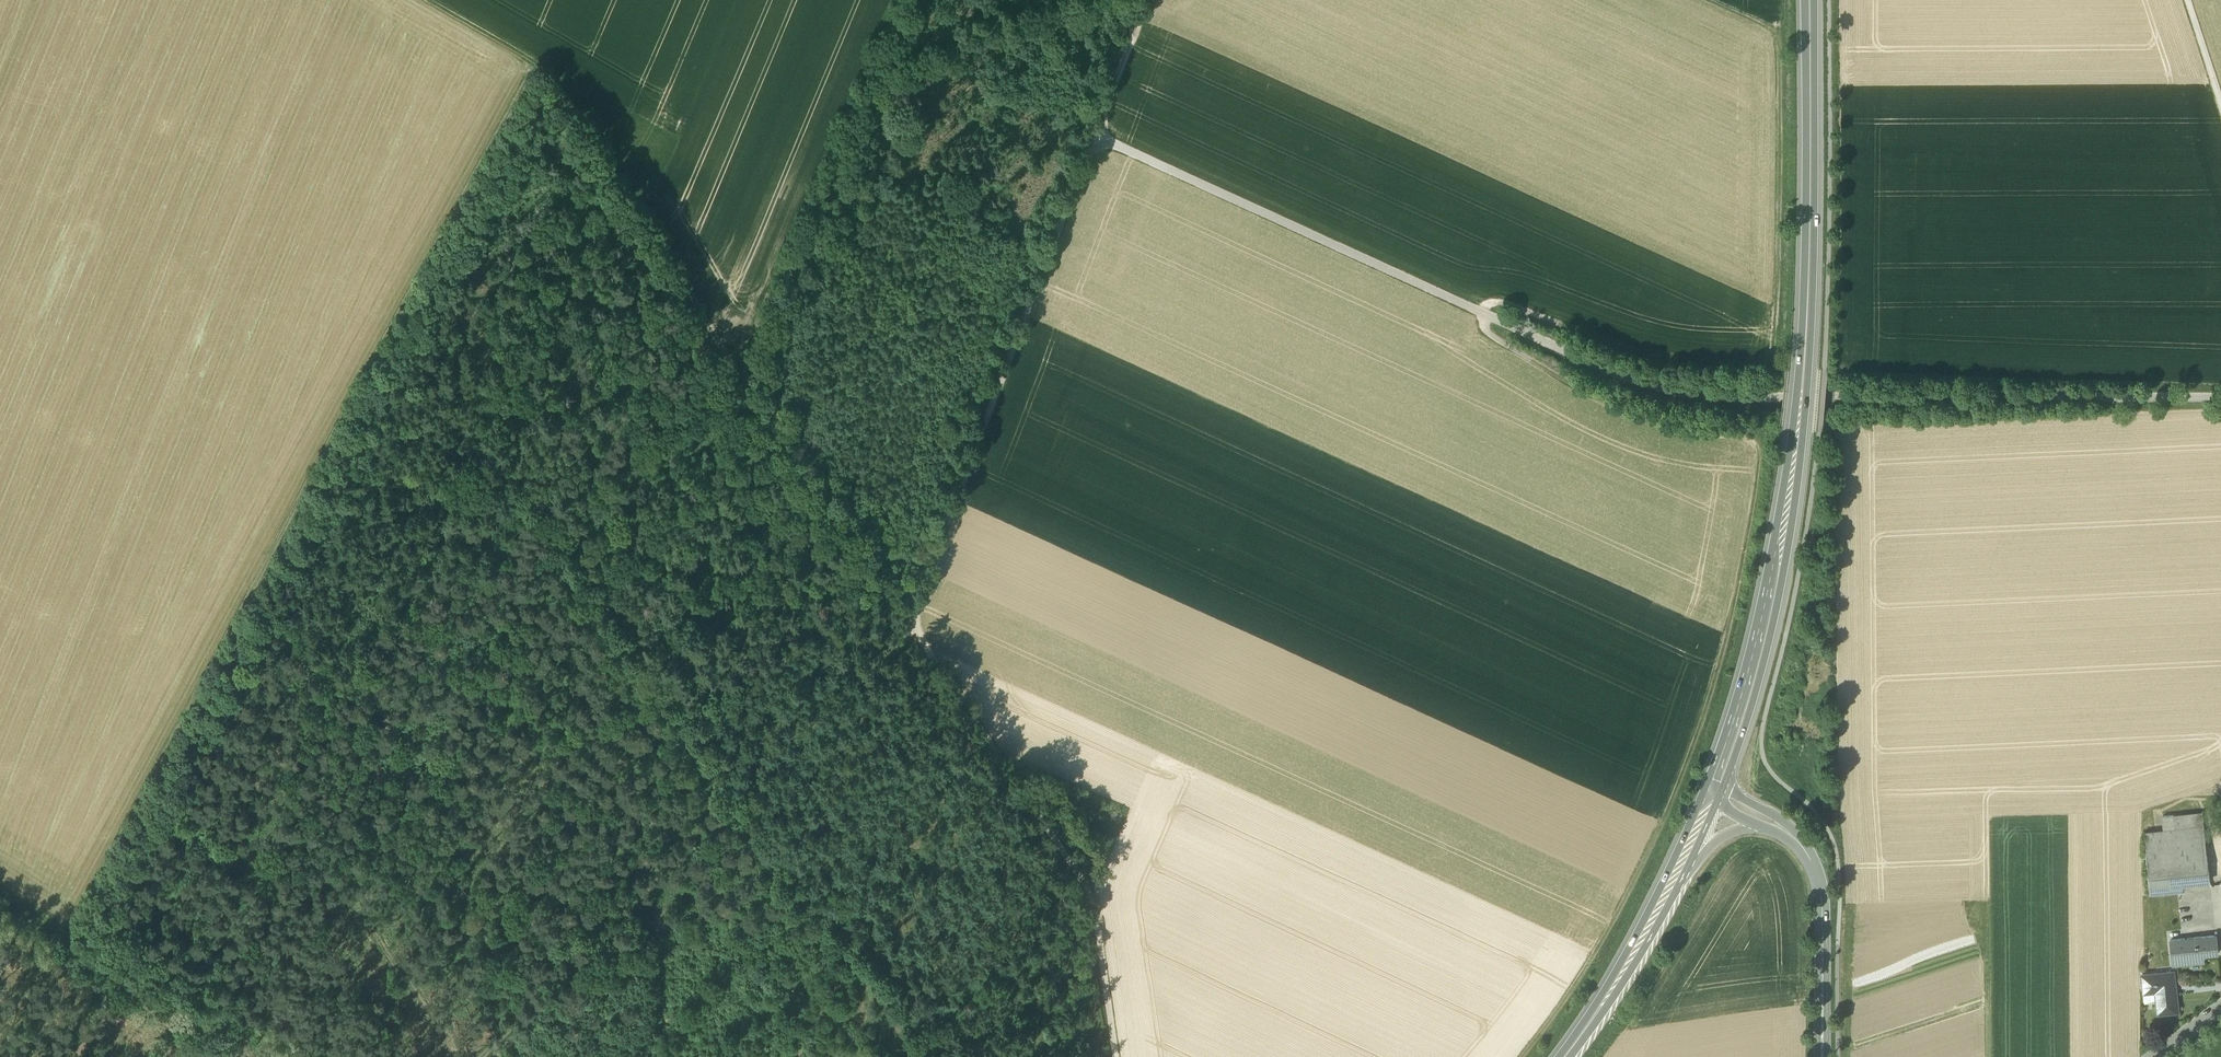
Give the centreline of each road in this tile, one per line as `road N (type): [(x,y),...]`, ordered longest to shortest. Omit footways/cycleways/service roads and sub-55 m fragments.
road 1 (track): [(911,624),(1095,136),(1670,397),(2220,395)]
road 2 (track): [(1523,1056),(1606,936),(1699,735),(1726,648),(1758,454),(1744,439),(1633,418),(1497,344),(1481,323),(1489,307),(1510,305),(1656,359),(1733,364),(1769,355),(1777,299),(1781,56),(1761,26),(1703,0)]
road 3 (track): [(0,898),(66,936),(532,62)]
road 4 (track): [(718,337),(237,1036)]
road 5 (track): [(425,0),(543,70),(911,624)]
road 6 (primary): [(1719,784),(1752,684),(1793,469),(1817,0)]
road 7 (track): [(911,624),(478,1056)]
road 8 (track): [(1116,1056),(1091,896),(911,624)]
road 9 (track): [(740,369),(894,0)]
road 10 (trunk): [(1680,873),(1609,1001),(1567,1056)]
road 11 (tertiary): [(1822,1056),(1814,864)]
road 12 (track): [(1095,136),(1147,0)]
road 13 (tertiary): [(1814,864),(1785,822),(1719,784)]

